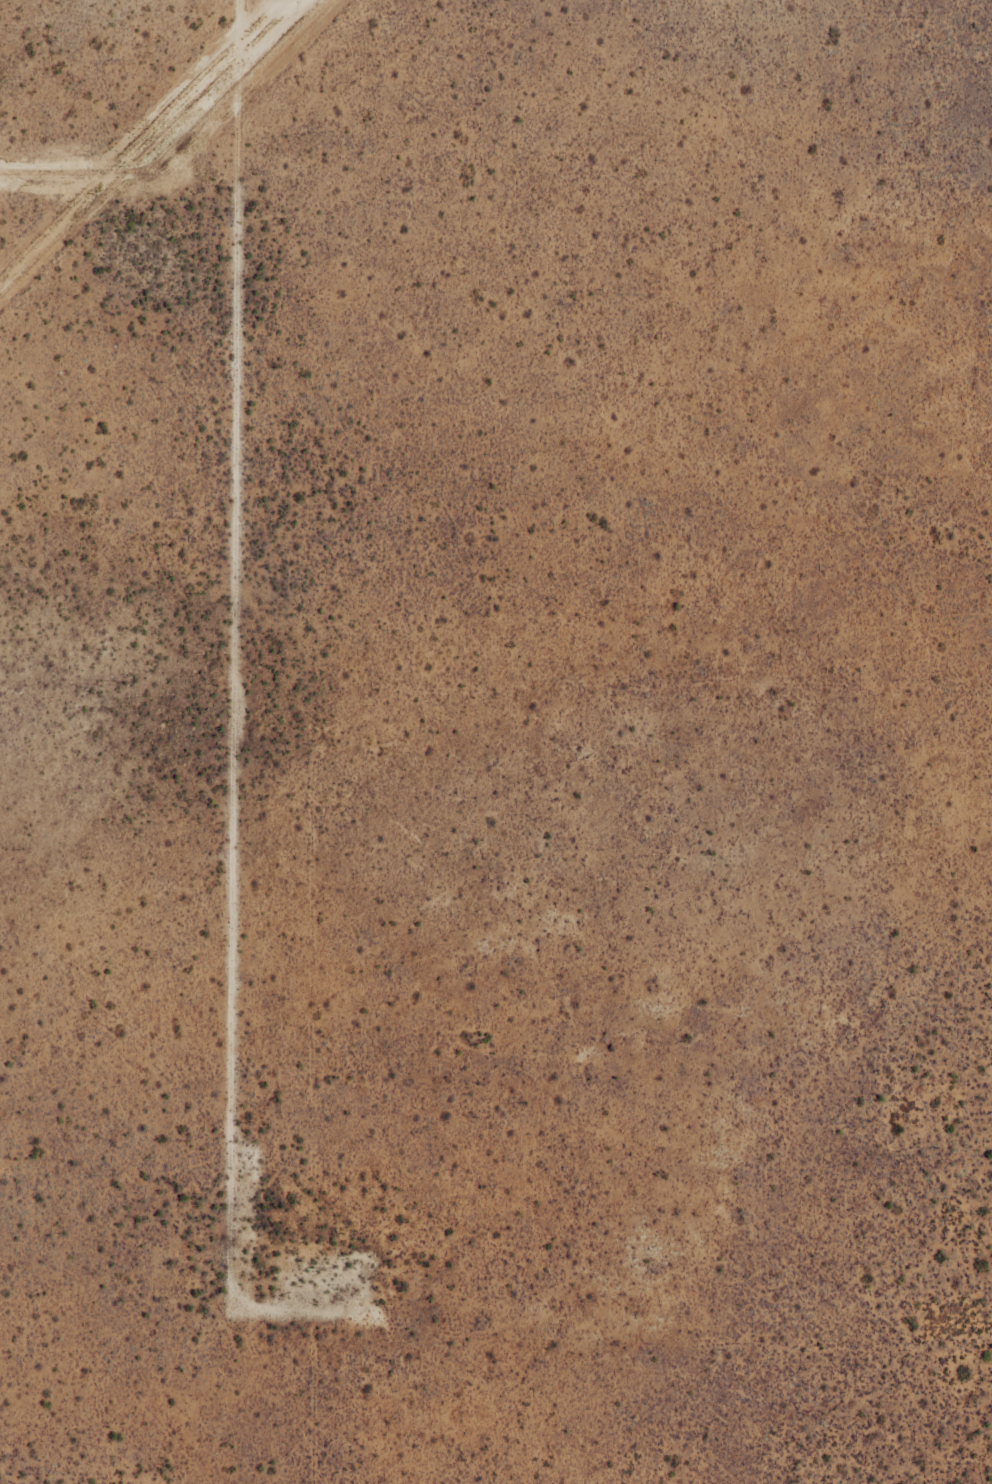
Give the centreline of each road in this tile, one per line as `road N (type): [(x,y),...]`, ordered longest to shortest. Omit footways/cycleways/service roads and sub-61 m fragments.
road 1 (residential): [(254,1265),(248,0)]

